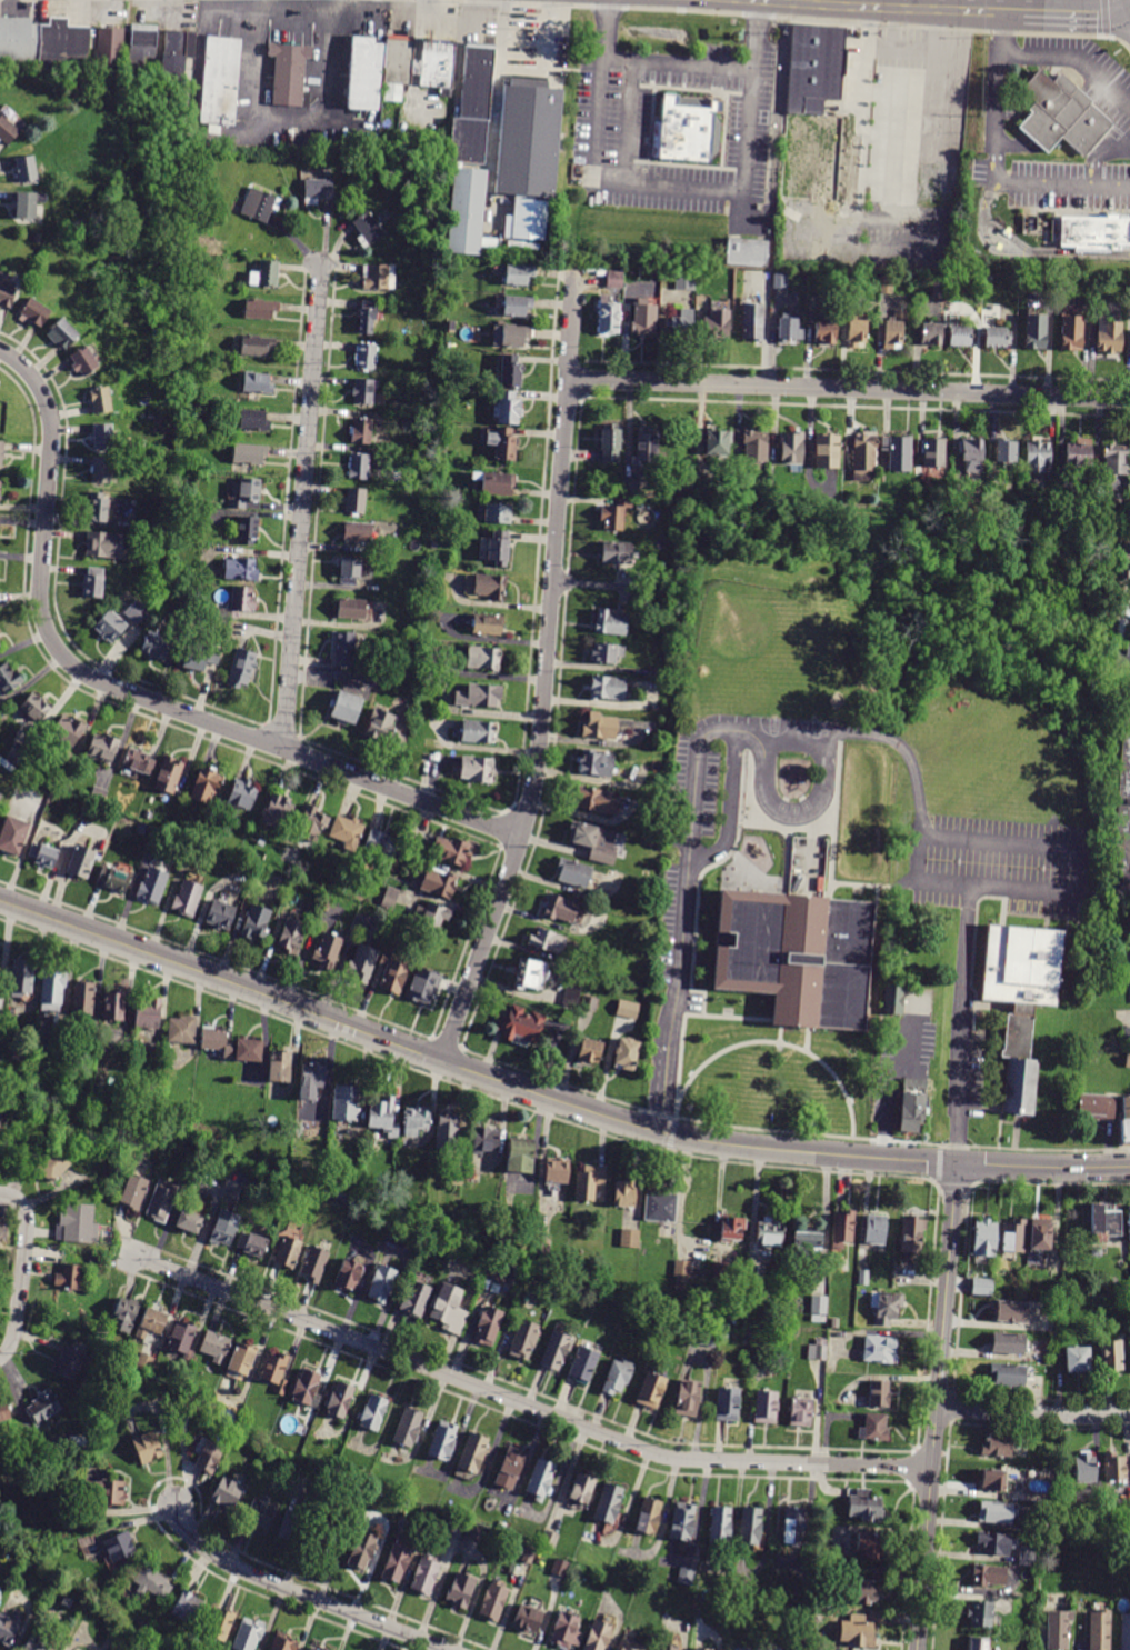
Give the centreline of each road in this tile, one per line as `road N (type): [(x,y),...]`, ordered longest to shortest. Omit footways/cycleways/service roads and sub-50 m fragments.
road 1 (residential): [(957,1161),(768,1150),(660,1132),(0,900)]
road 2 (residential): [(931,1468),(656,1454),(119,1251)]
road 3 (residential): [(521,838),(98,682),(62,657),(40,603),(48,408),(33,378),(0,350)]
road 4 (residential): [(441,1061),(532,792),(577,266)]
road 5 (residential): [(1129,399),(569,380)]
road 6 (residential): [(283,750),(320,258)]
road 7 (residential): [(918,1649),(957,1161)]
road 8 (residential): [(448,1649),(222,1560),(197,1541),(176,1507)]
road 9 (tertiary): [(1007,12),(808,0)]
road 10 (residential): [(937,1409),(1129,1412)]
road 11 (residential): [(1129,1165),(957,1161)]
road 12 (residential): [(0,1359),(16,1328),(27,1218),(19,1202)]
road 13 (tertiary): [(1129,12),(1107,18),(1007,12)]

